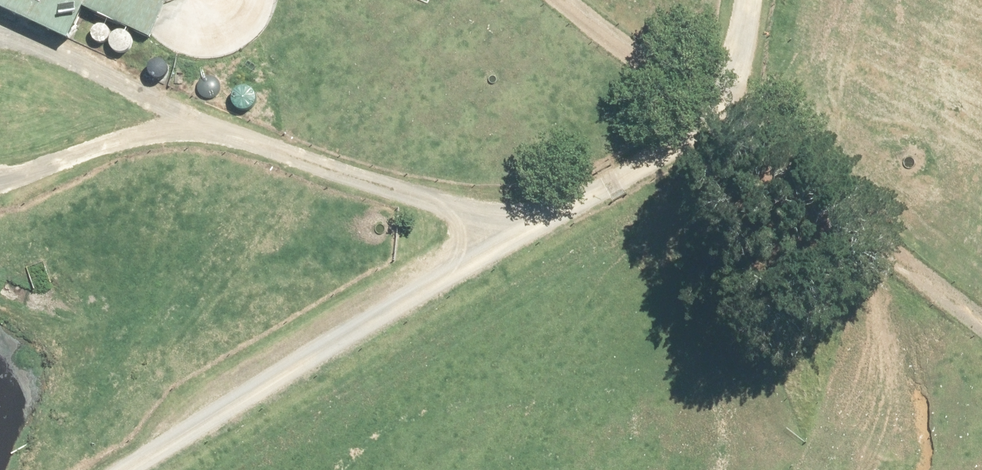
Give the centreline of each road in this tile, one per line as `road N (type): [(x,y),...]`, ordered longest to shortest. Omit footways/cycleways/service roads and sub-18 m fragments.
road 1 (track): [(61,469),(484,203),(686,106),(731,53),(742,0)]
road 2 (track): [(484,203),(439,171),(180,96)]
road 3 (track): [(686,106),(556,0)]

